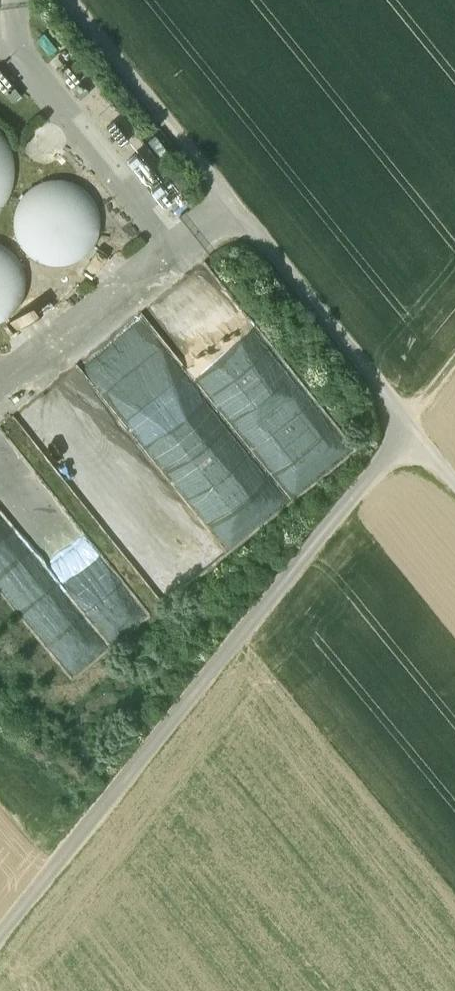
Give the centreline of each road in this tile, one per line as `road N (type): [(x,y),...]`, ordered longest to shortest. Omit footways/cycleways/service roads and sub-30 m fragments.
road 1 (track): [(406,422),(293,588),(0,961)]
road 2 (track): [(0,934),(406,422)]
road 3 (track): [(454,483),(67,0)]

